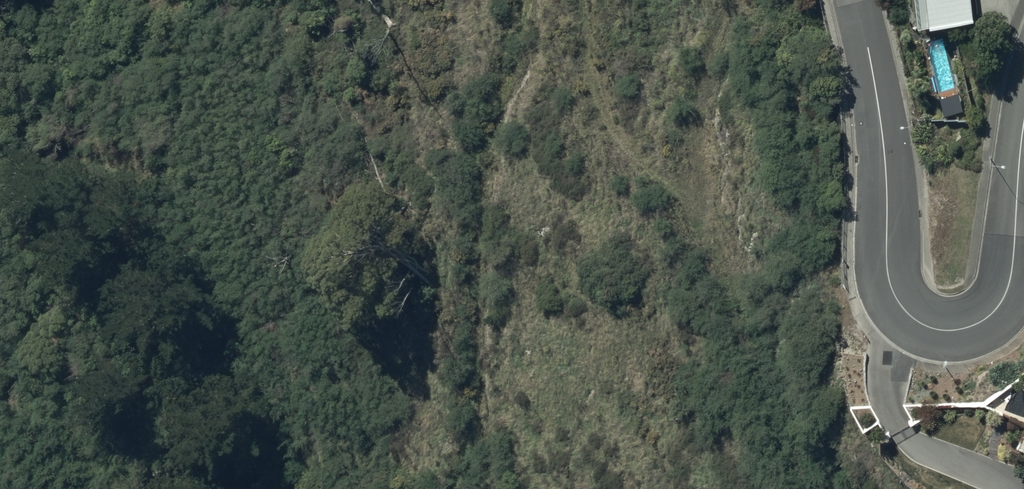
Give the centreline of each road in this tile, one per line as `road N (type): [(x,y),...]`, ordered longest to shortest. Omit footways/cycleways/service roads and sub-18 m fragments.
road 1 (residential): [(859,0),(886,161),(890,285),(917,323),(960,330),(1001,307),(1023,130)]
road 2 (track): [(391,488),(381,447),(299,338),(222,200),(214,80),(234,0)]
road 3 (track): [(519,0),(521,19),(486,108),(471,186),(475,282),(463,344),(477,488)]
road 4 (track): [(737,0),(708,81),(706,177),(691,215),(663,226),(603,104),(586,0)]

